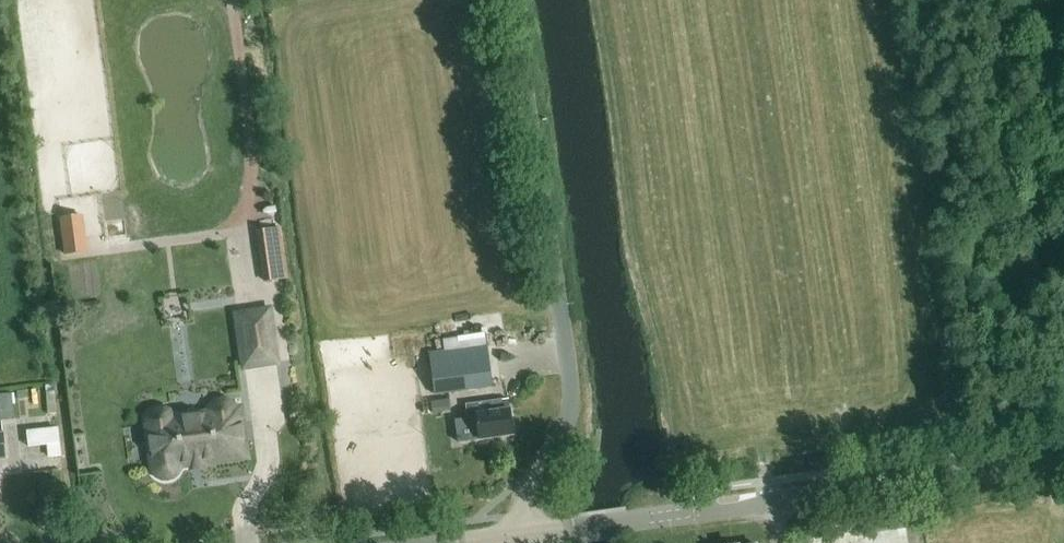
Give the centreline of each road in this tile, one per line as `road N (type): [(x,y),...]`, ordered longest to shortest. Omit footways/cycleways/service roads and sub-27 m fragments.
road 1 (unclassified): [(521,536),(524,495),(564,430),(573,394),(512,0)]
road 2 (tertiary): [(521,536),(1063,461)]

